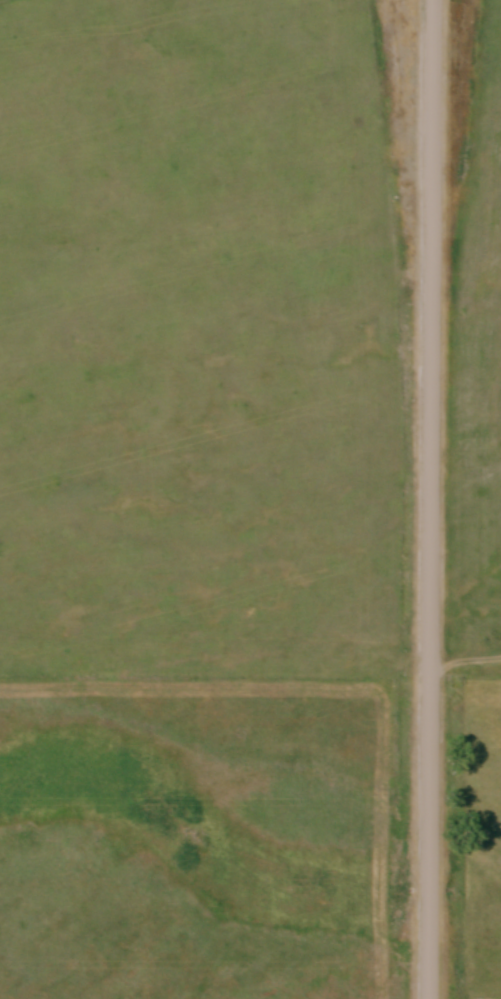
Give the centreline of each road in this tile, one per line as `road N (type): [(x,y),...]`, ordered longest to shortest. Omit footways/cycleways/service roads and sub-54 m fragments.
road 1 (residential): [(429,998),(431,0)]

